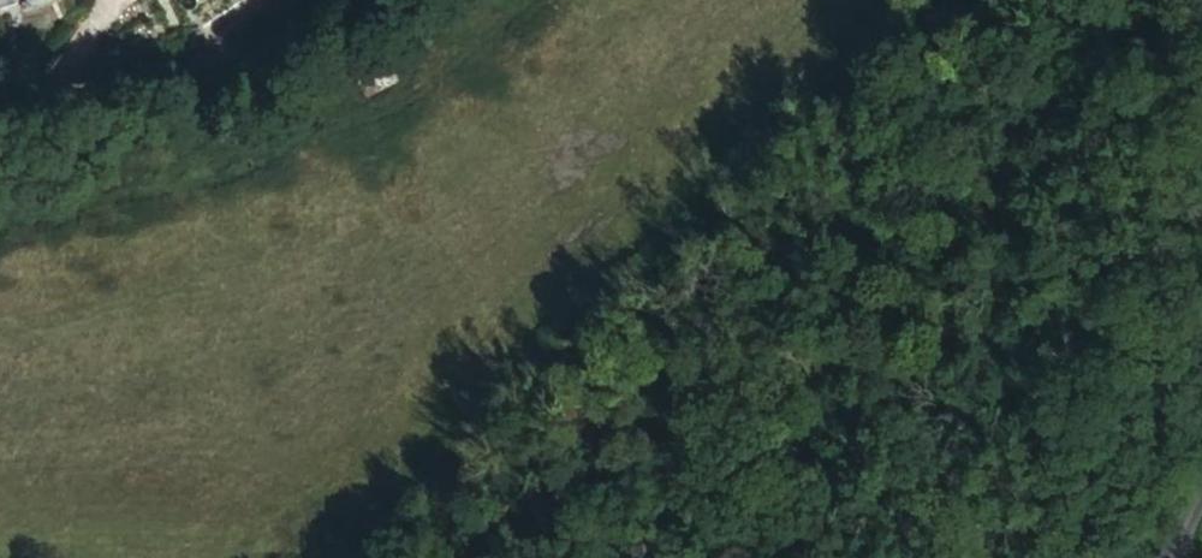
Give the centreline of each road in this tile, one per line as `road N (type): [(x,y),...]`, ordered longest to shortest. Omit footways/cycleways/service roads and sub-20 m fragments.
road 1 (unclassified): [(368,0),(339,24),(191,82),(0,131)]

